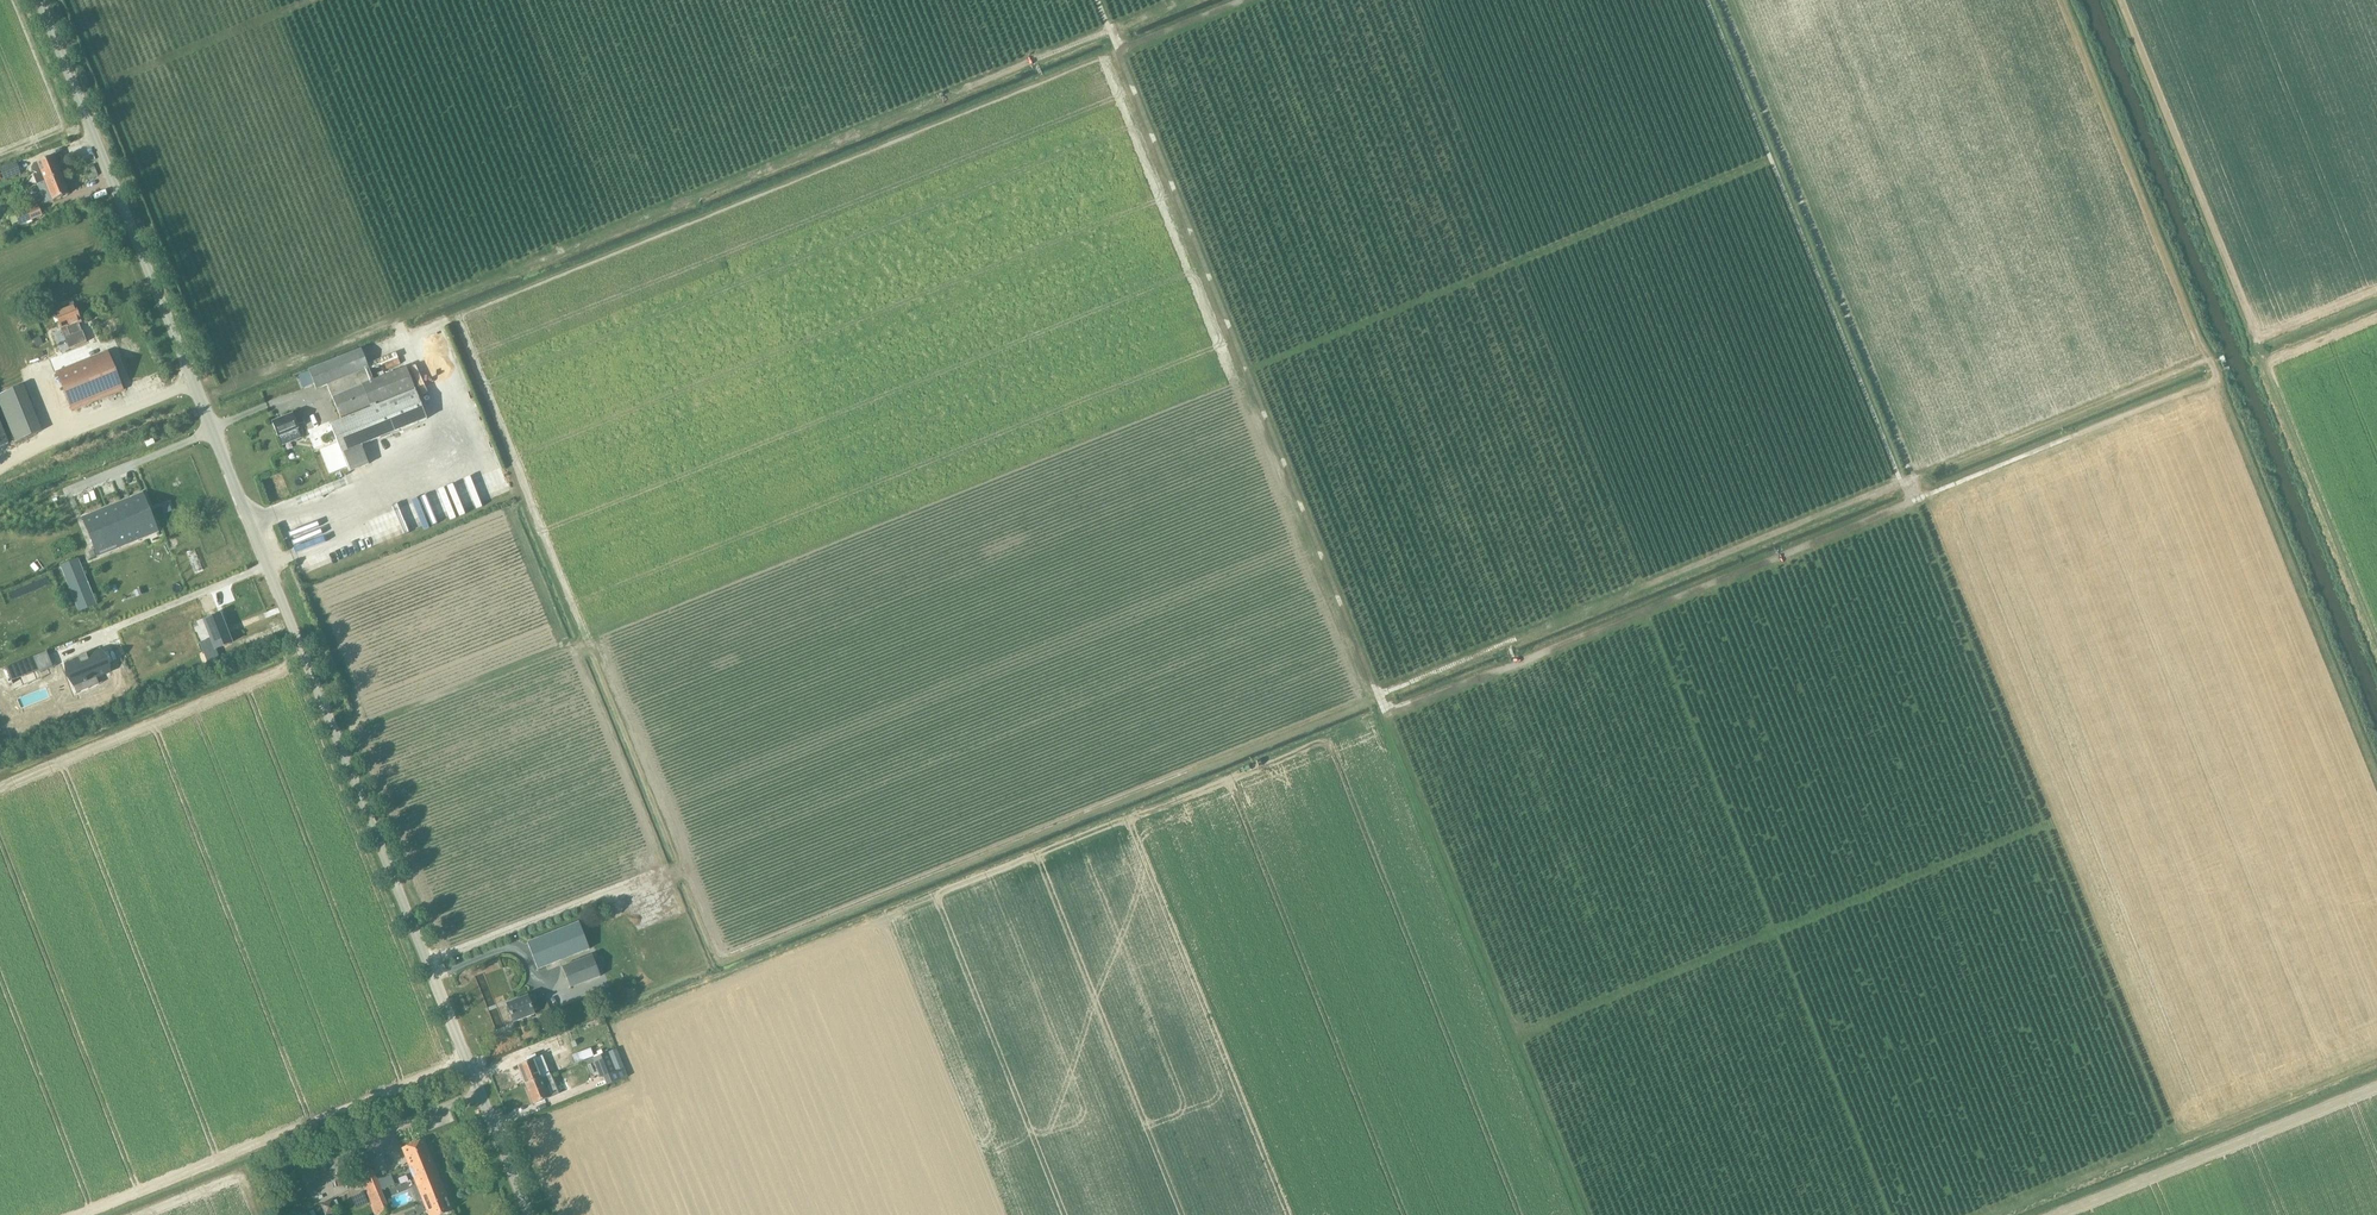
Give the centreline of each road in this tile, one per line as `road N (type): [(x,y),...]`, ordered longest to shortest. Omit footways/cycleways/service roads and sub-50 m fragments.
road 1 (unclassified): [(528,1214),(40,0)]

